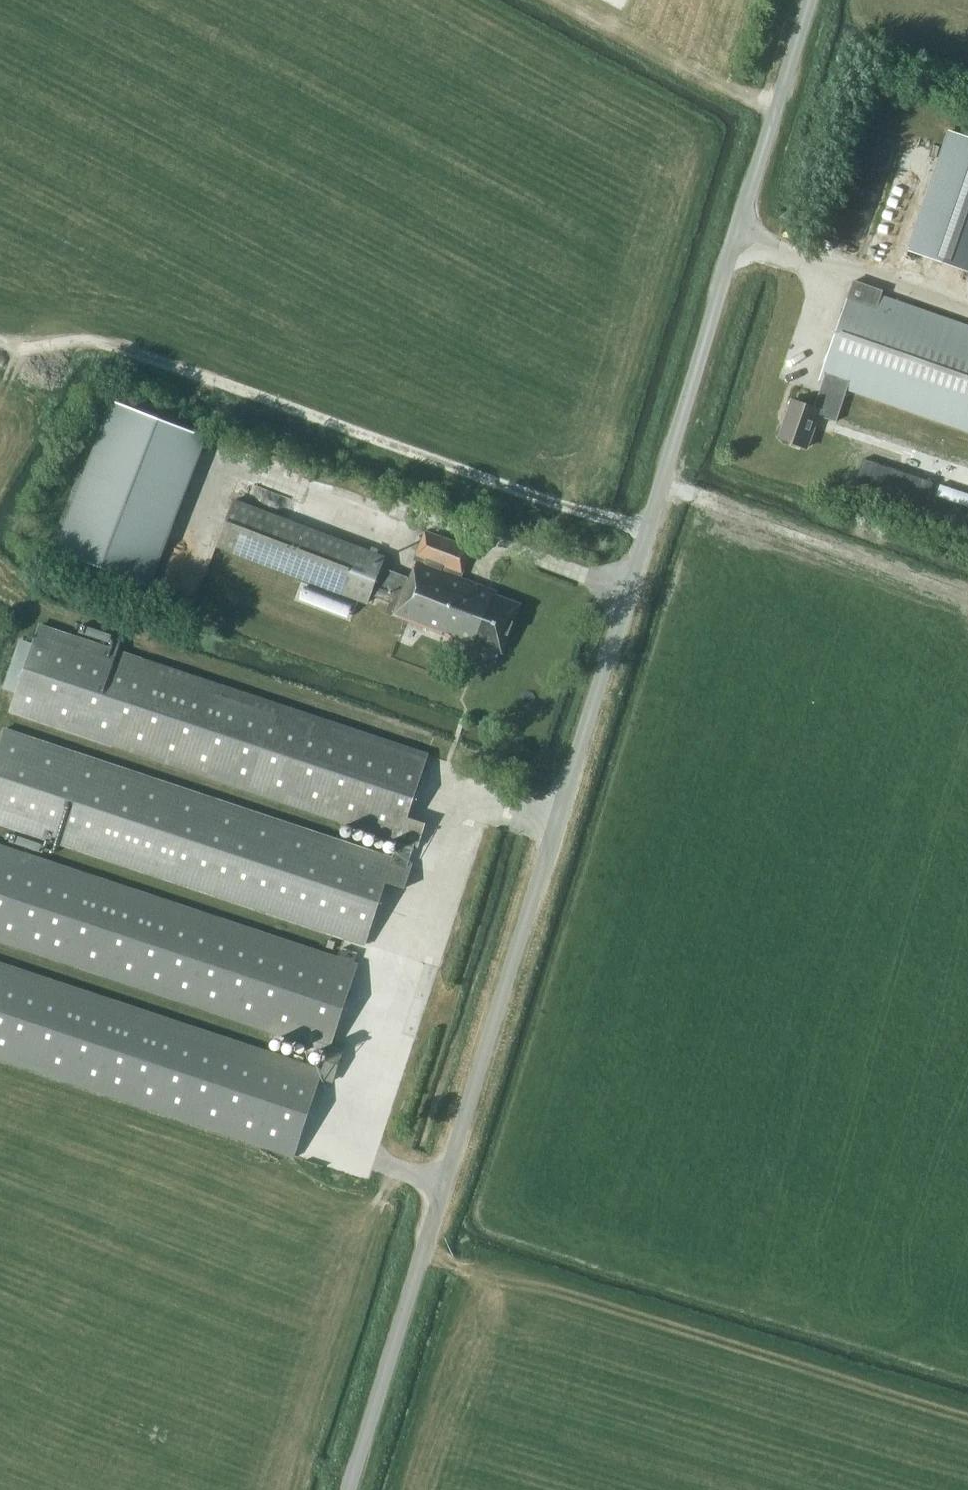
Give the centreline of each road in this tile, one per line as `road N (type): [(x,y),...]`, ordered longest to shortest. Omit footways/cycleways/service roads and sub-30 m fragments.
road 1 (unclassified): [(346,1489),(812,0)]

